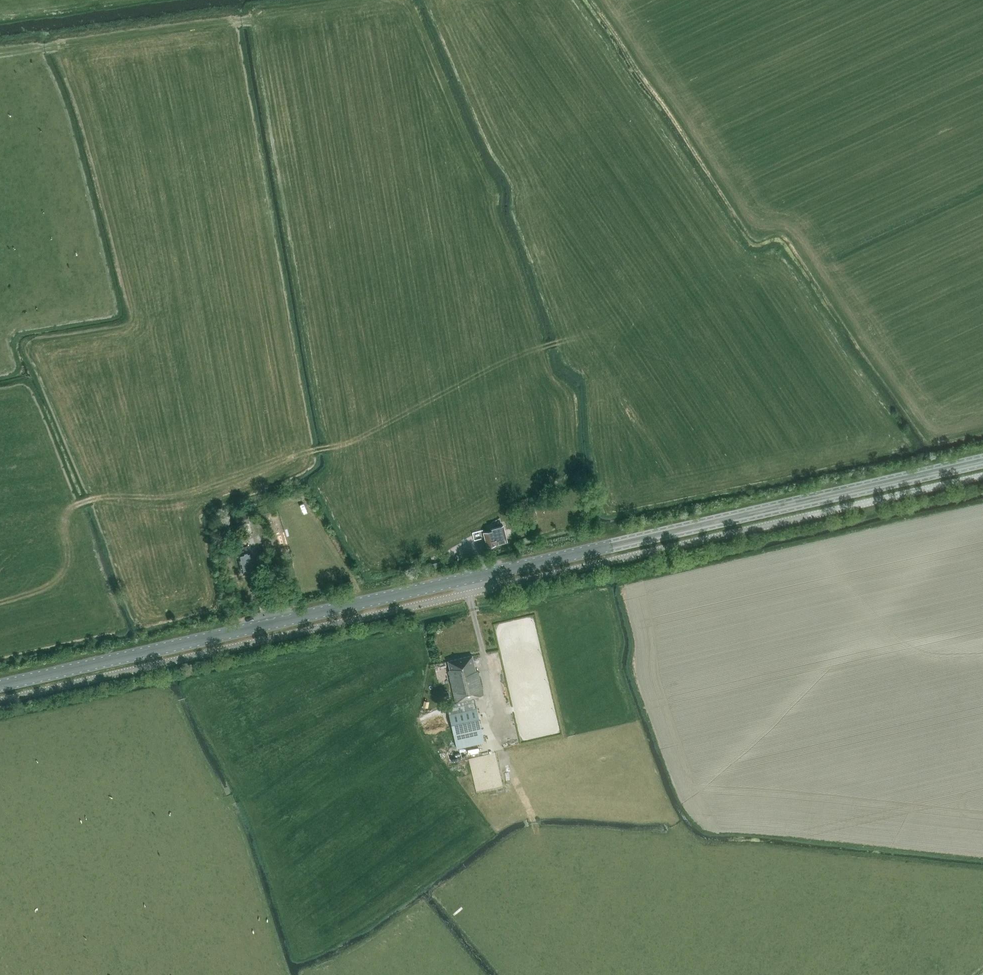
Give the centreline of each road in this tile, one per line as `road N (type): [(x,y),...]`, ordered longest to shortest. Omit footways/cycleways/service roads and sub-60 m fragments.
road 1 (secondary): [(0,686),(982,461)]

